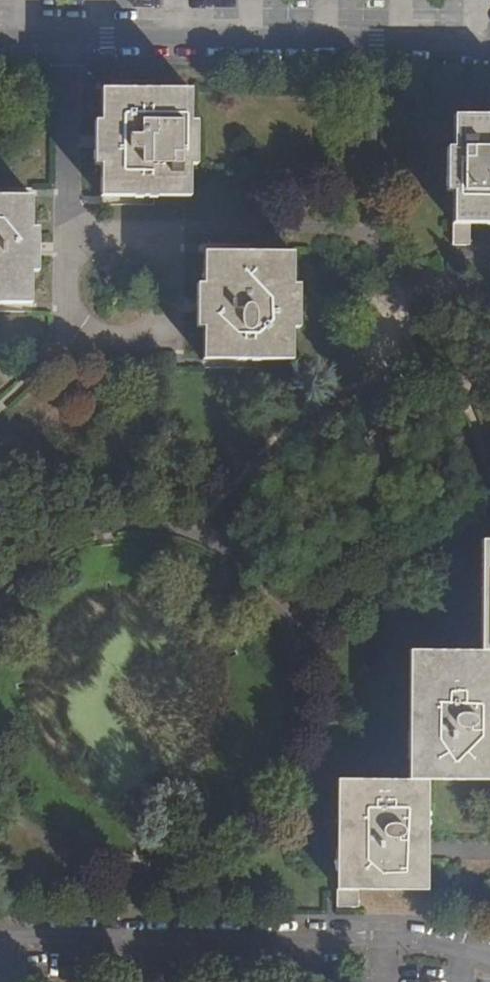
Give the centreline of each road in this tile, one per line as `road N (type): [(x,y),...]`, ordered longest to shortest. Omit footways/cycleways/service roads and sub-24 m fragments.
road 1 (residential): [(0,935),(355,940),(489,959)]
road 2 (residential): [(0,38),(417,39),(489,50)]

